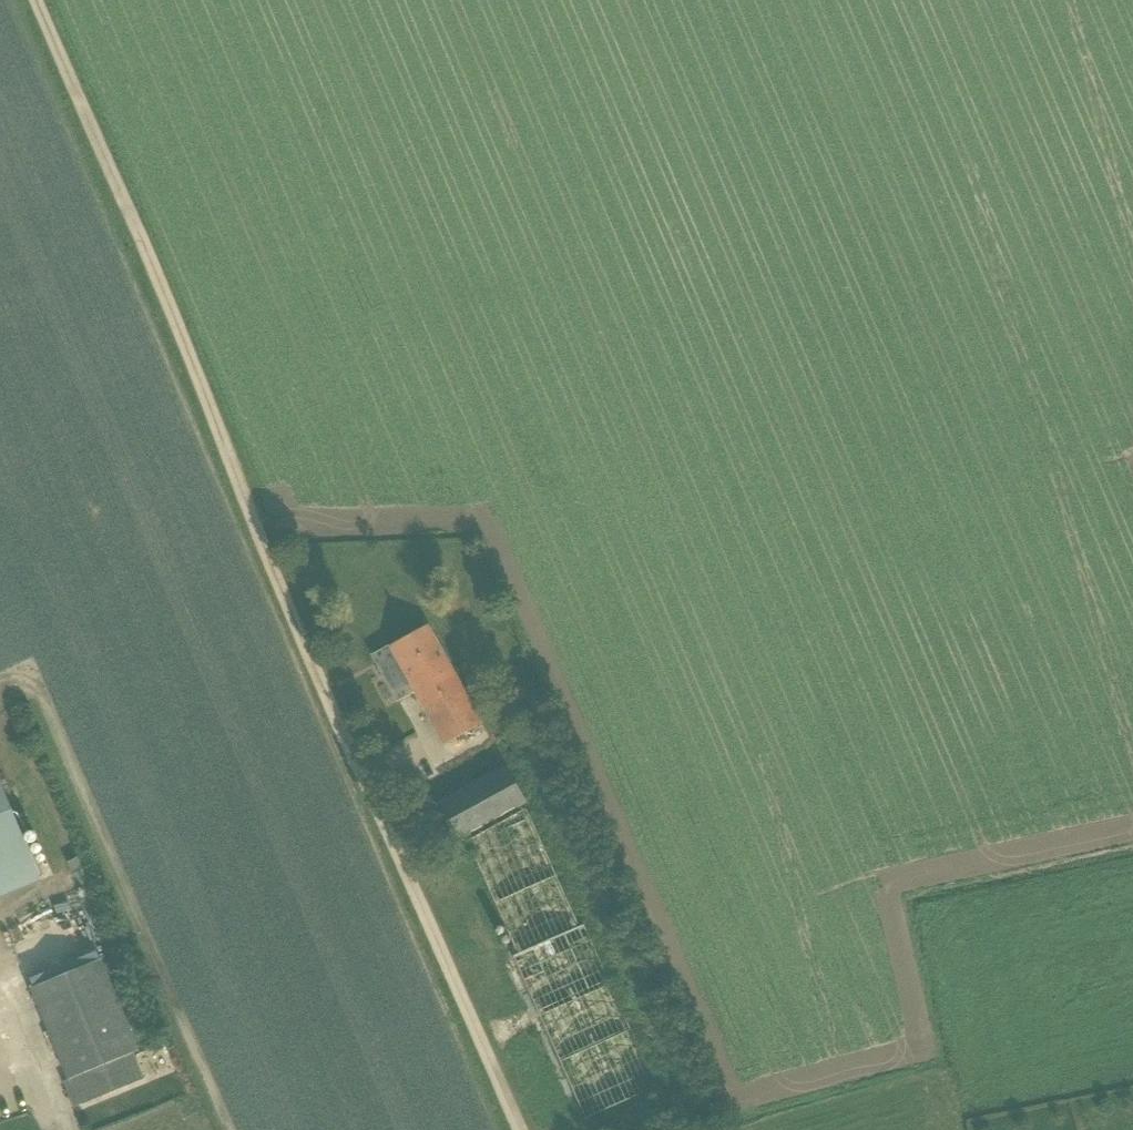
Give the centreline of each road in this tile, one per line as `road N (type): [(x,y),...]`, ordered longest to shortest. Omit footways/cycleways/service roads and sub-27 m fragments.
road 1 (track): [(34,0),(529,1129)]

